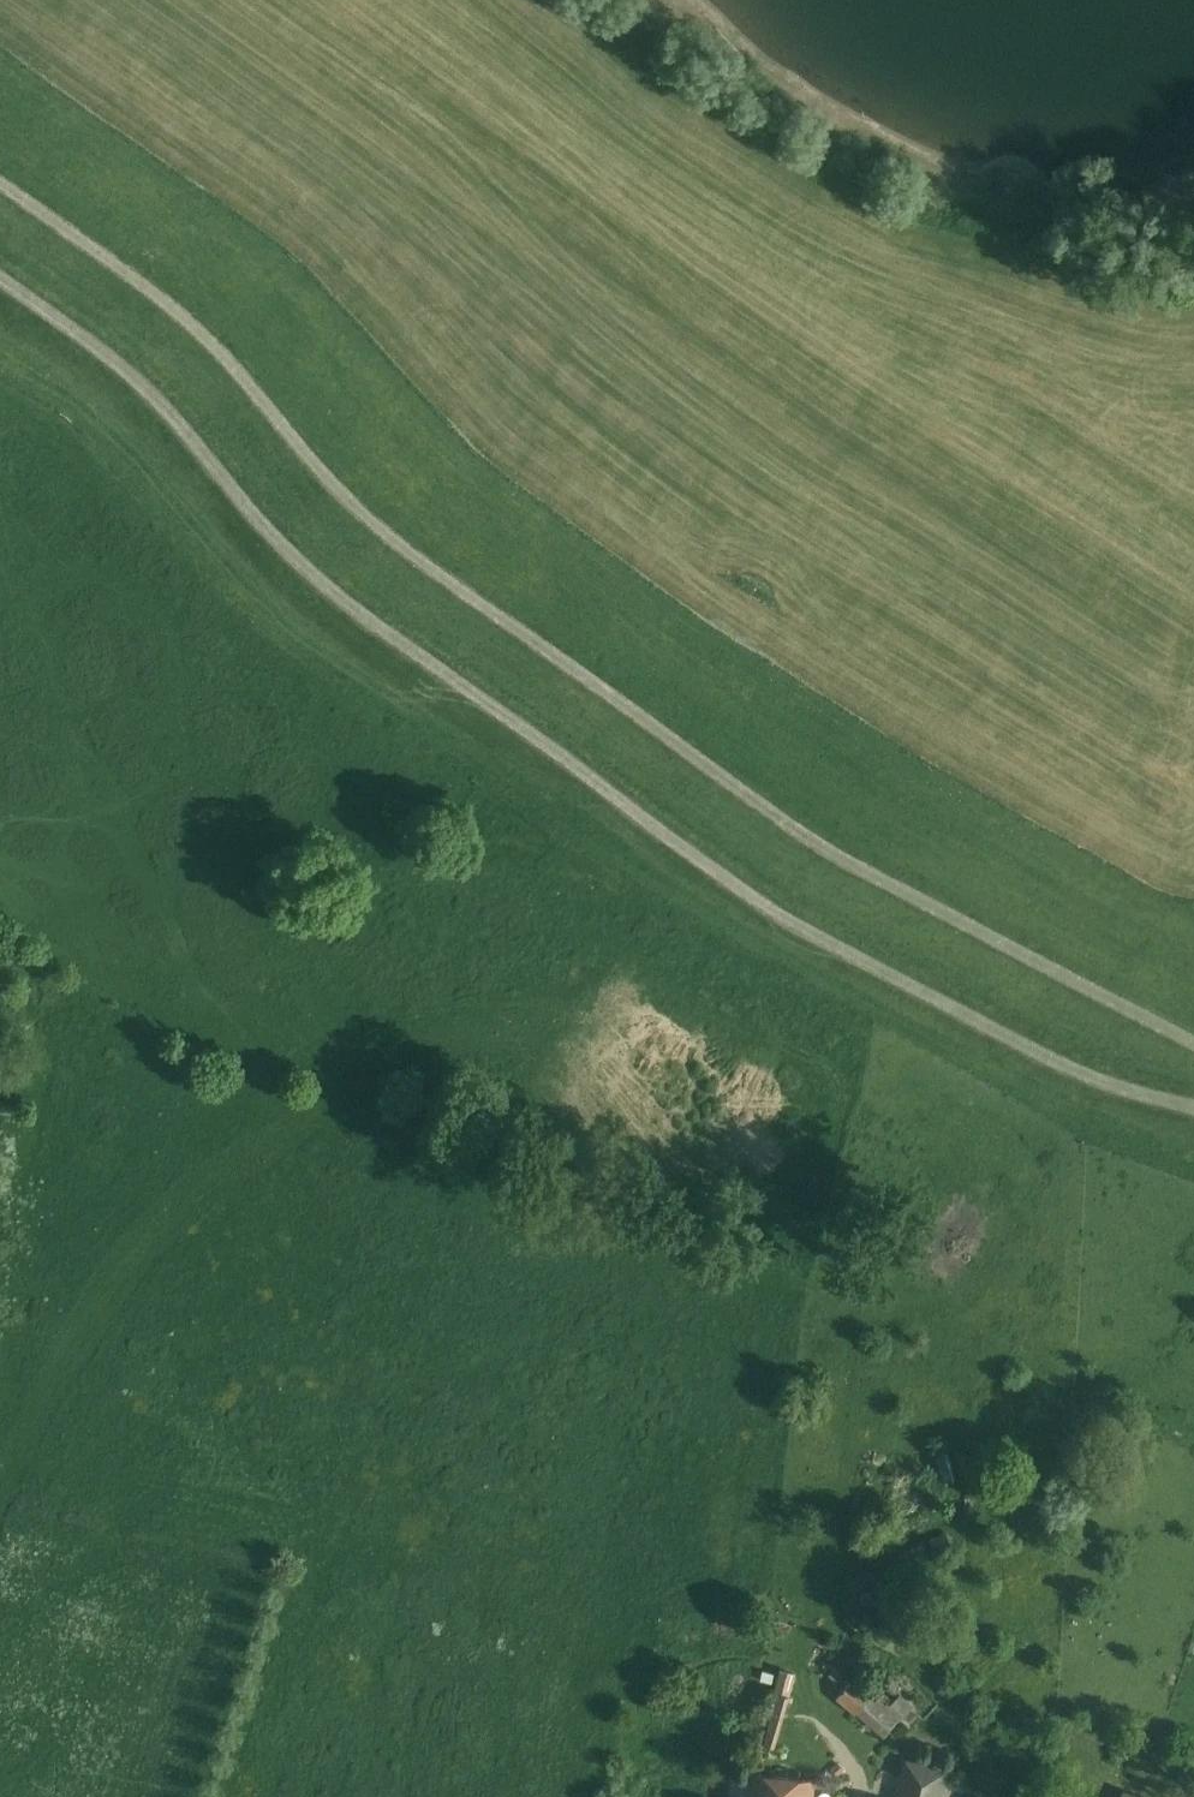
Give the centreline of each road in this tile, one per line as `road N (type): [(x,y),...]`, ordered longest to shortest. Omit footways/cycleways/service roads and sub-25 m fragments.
road 1 (track): [(1193,1106),(1108,1085),(1048,1057),(760,903),(332,592),(134,377),(0,278)]

